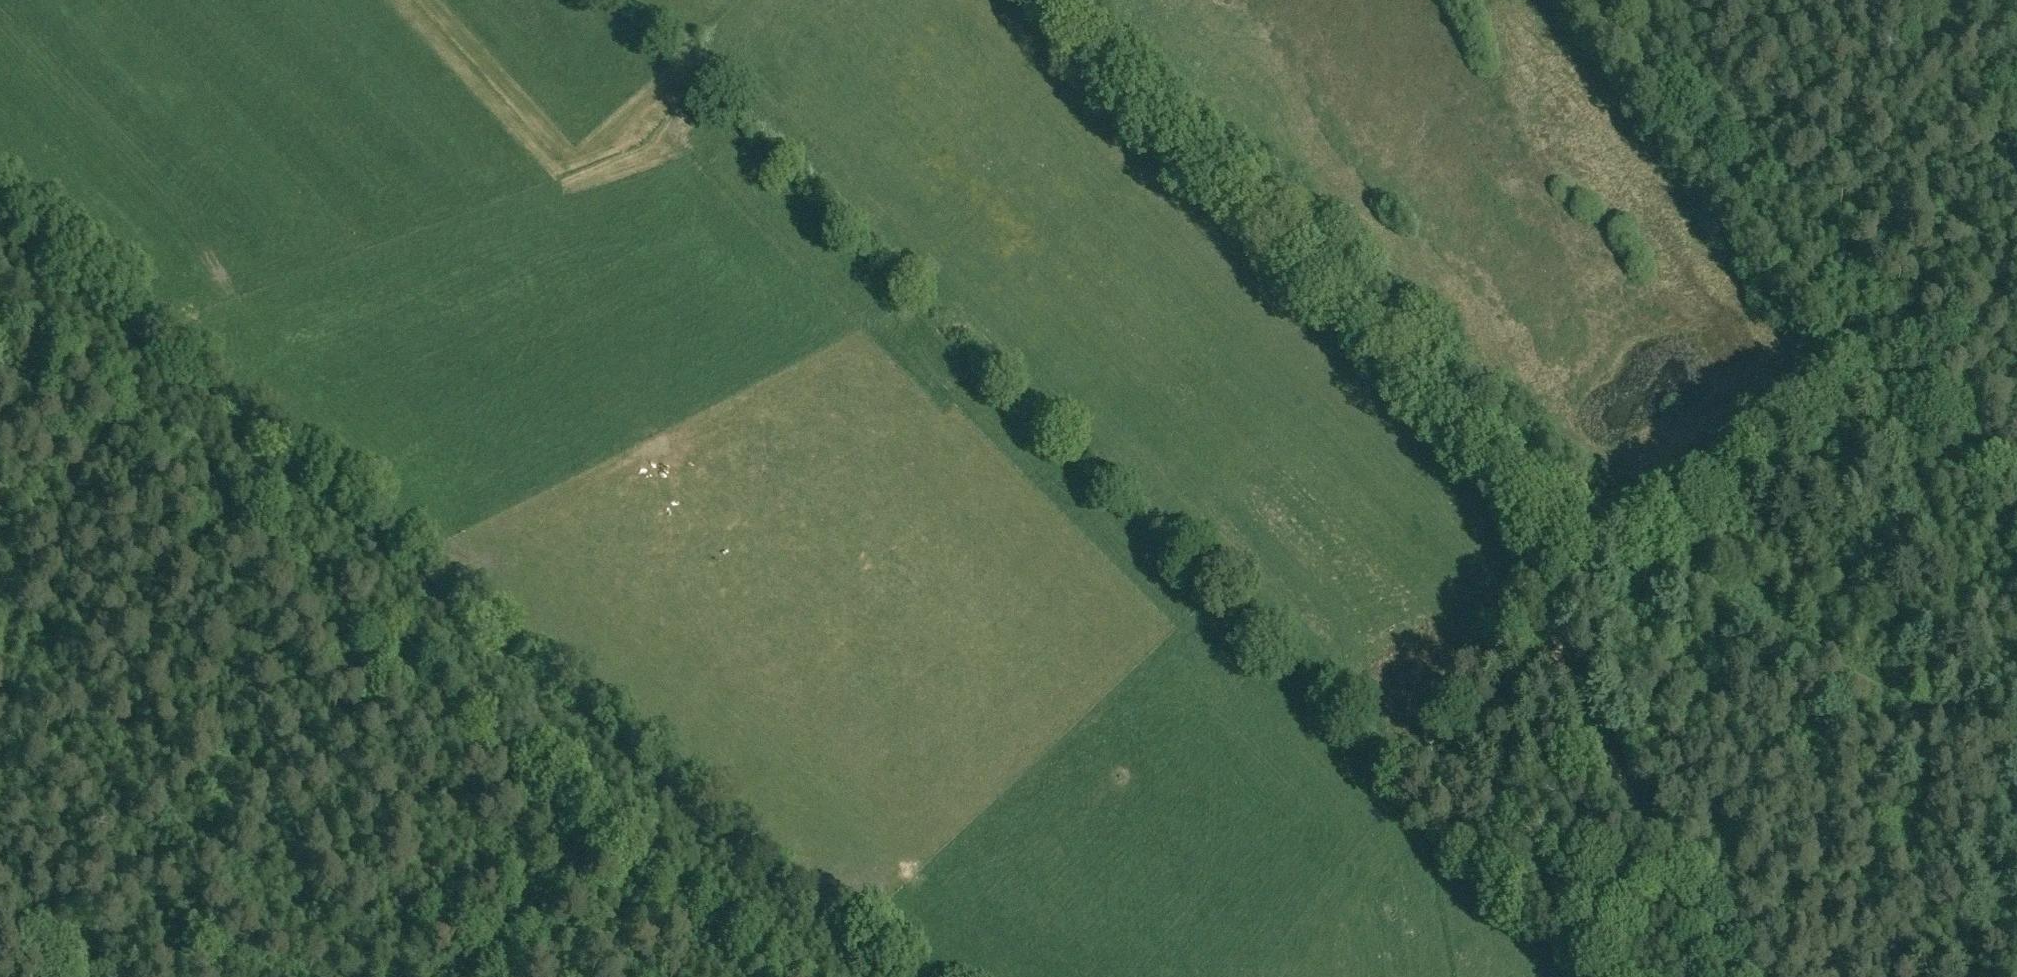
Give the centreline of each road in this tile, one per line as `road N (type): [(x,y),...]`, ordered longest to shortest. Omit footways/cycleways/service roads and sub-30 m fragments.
road 1 (unclassified): [(1738,976),(1546,649),(1598,533),(1472,430),(1062,0)]
road 2 (track): [(2016,764),(1598,533)]

